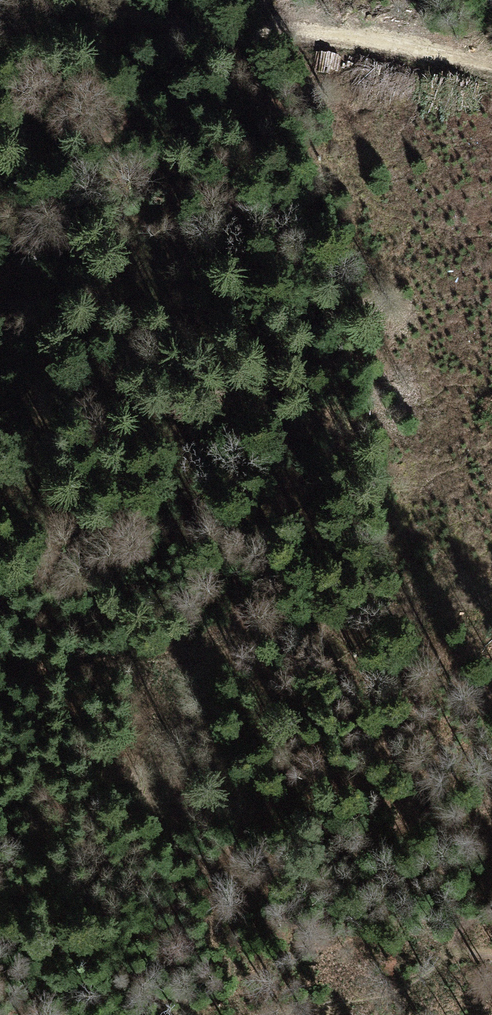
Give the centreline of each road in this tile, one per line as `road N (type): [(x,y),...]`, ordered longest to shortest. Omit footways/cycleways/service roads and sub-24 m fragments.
road 1 (track): [(0,665),(218,641),(491,592)]
road 2 (track): [(0,179),(232,38)]
road 3 (track): [(491,66),(294,28),(232,38)]
road 4 (track): [(491,905),(356,994),(266,1014)]

